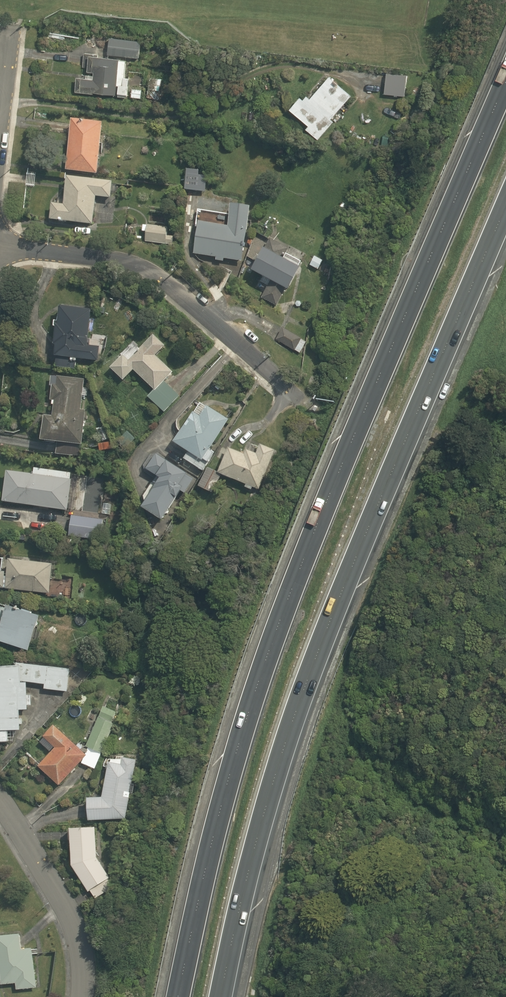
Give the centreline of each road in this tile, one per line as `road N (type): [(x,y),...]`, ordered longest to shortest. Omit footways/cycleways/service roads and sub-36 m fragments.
road 1 (motorway): [(175,996),(232,760),(302,555),(505,77)]
road 2 (motorway): [(505,208),(299,687),(218,996)]
road 3 (residential): [(0,250),(117,258),(147,270),(292,396)]
road 4 (residential): [(81,996),(78,938),(66,911),(0,809)]

